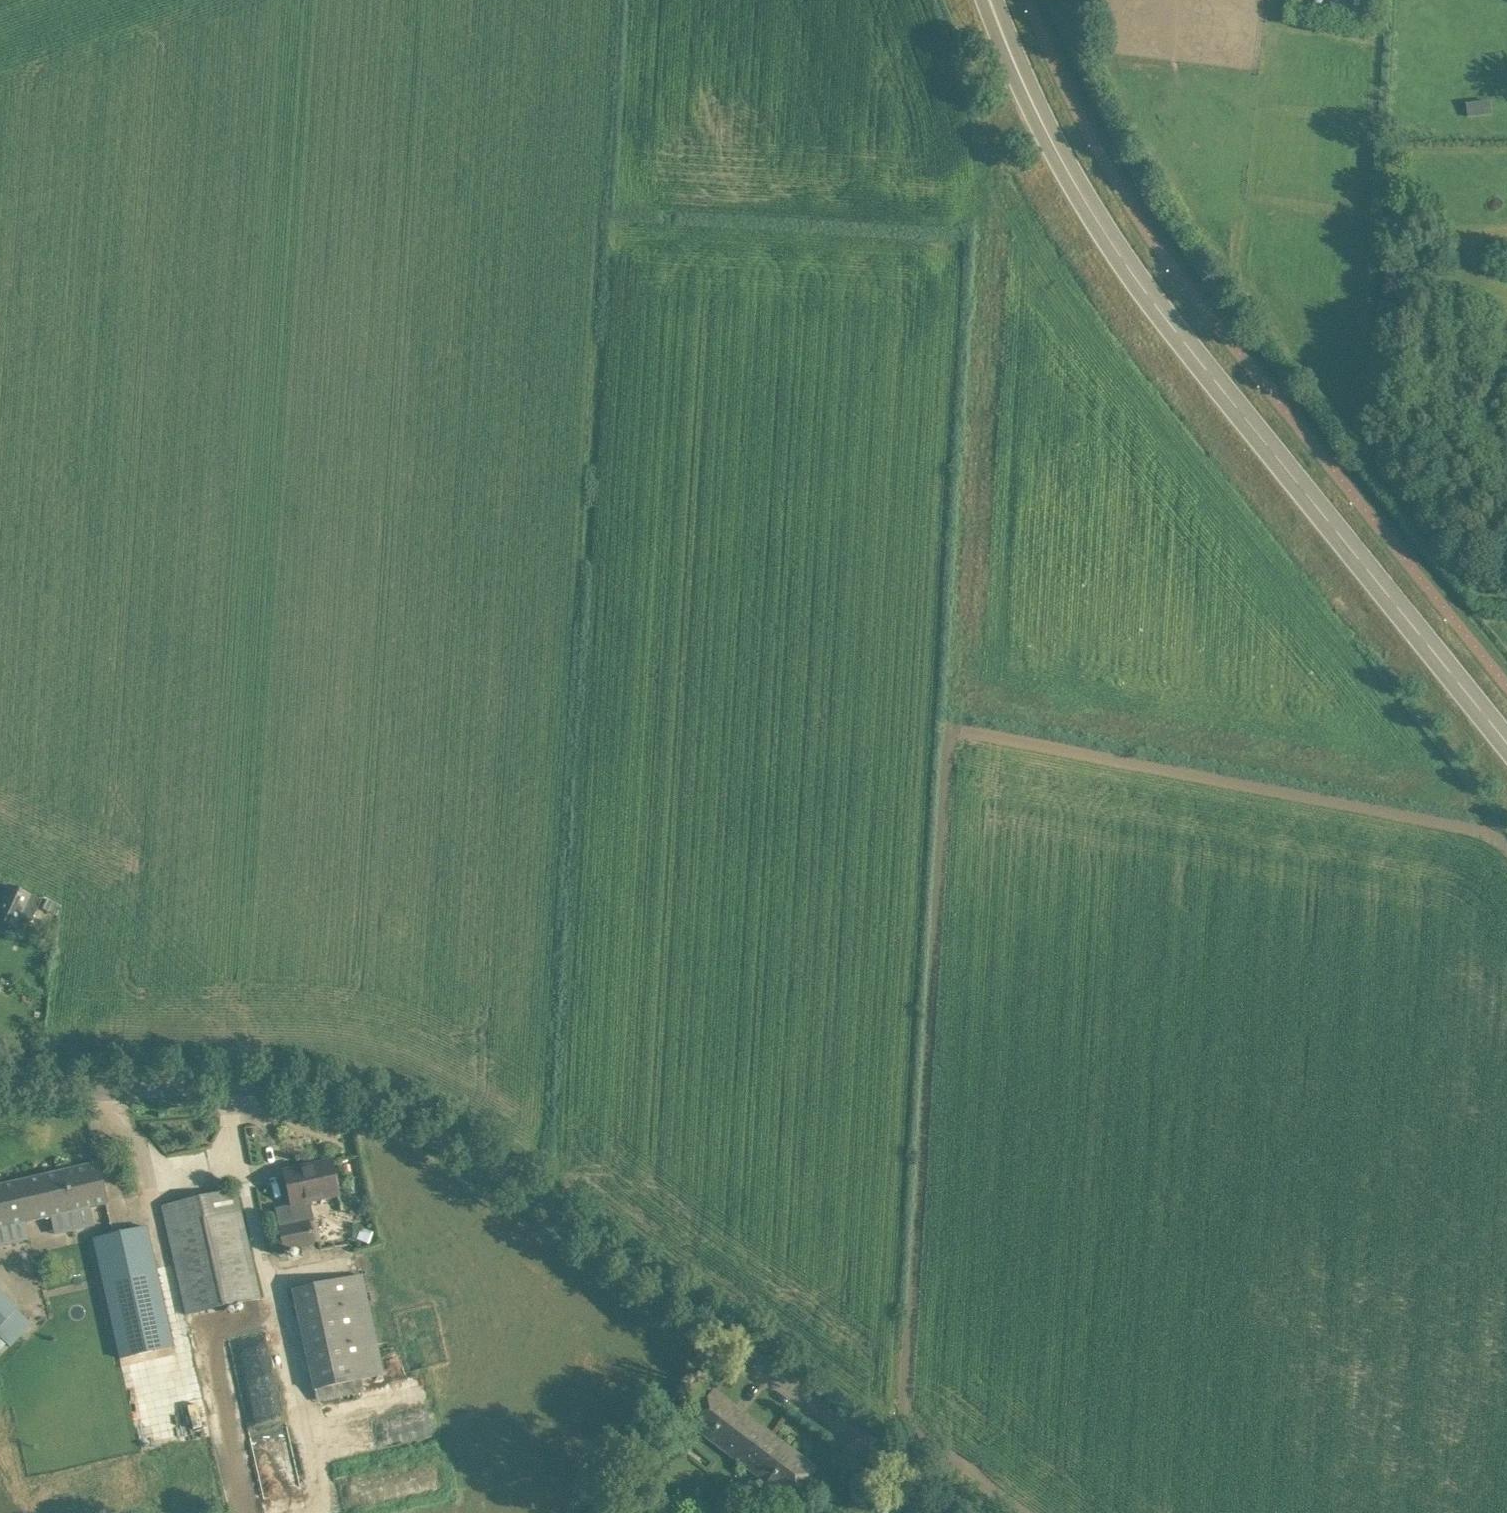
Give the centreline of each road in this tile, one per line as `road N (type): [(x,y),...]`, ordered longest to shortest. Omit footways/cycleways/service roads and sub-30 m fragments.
road 1 (unclassified): [(971,1512),(439,1118),(385,1089),(0,1085)]
road 2 (secondary): [(1506,743),(1116,248),(1035,107),(991,0)]

